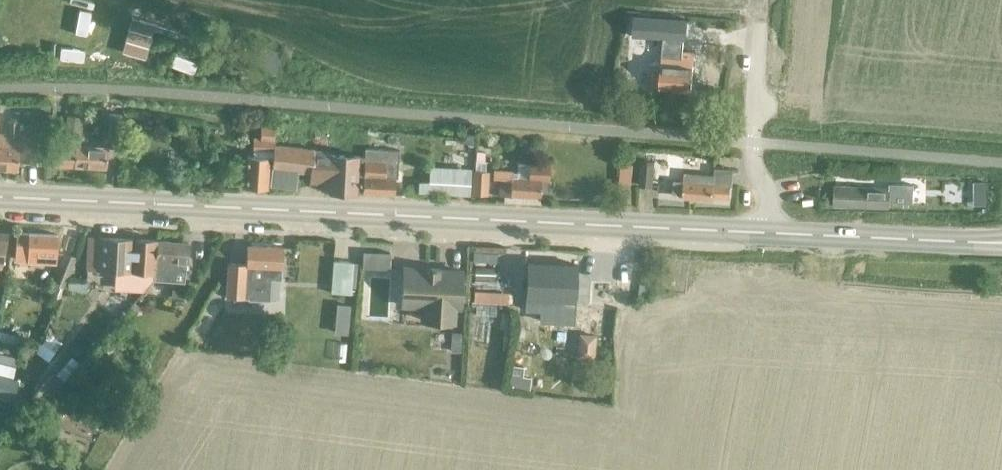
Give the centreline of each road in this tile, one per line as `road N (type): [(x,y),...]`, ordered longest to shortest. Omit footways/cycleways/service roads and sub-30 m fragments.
road 1 (secondary): [(0,198),(767,233)]
road 2 (unclassified): [(767,233),(766,193),(751,166),(760,25)]
road 3 (secondary): [(767,233),(969,241)]

